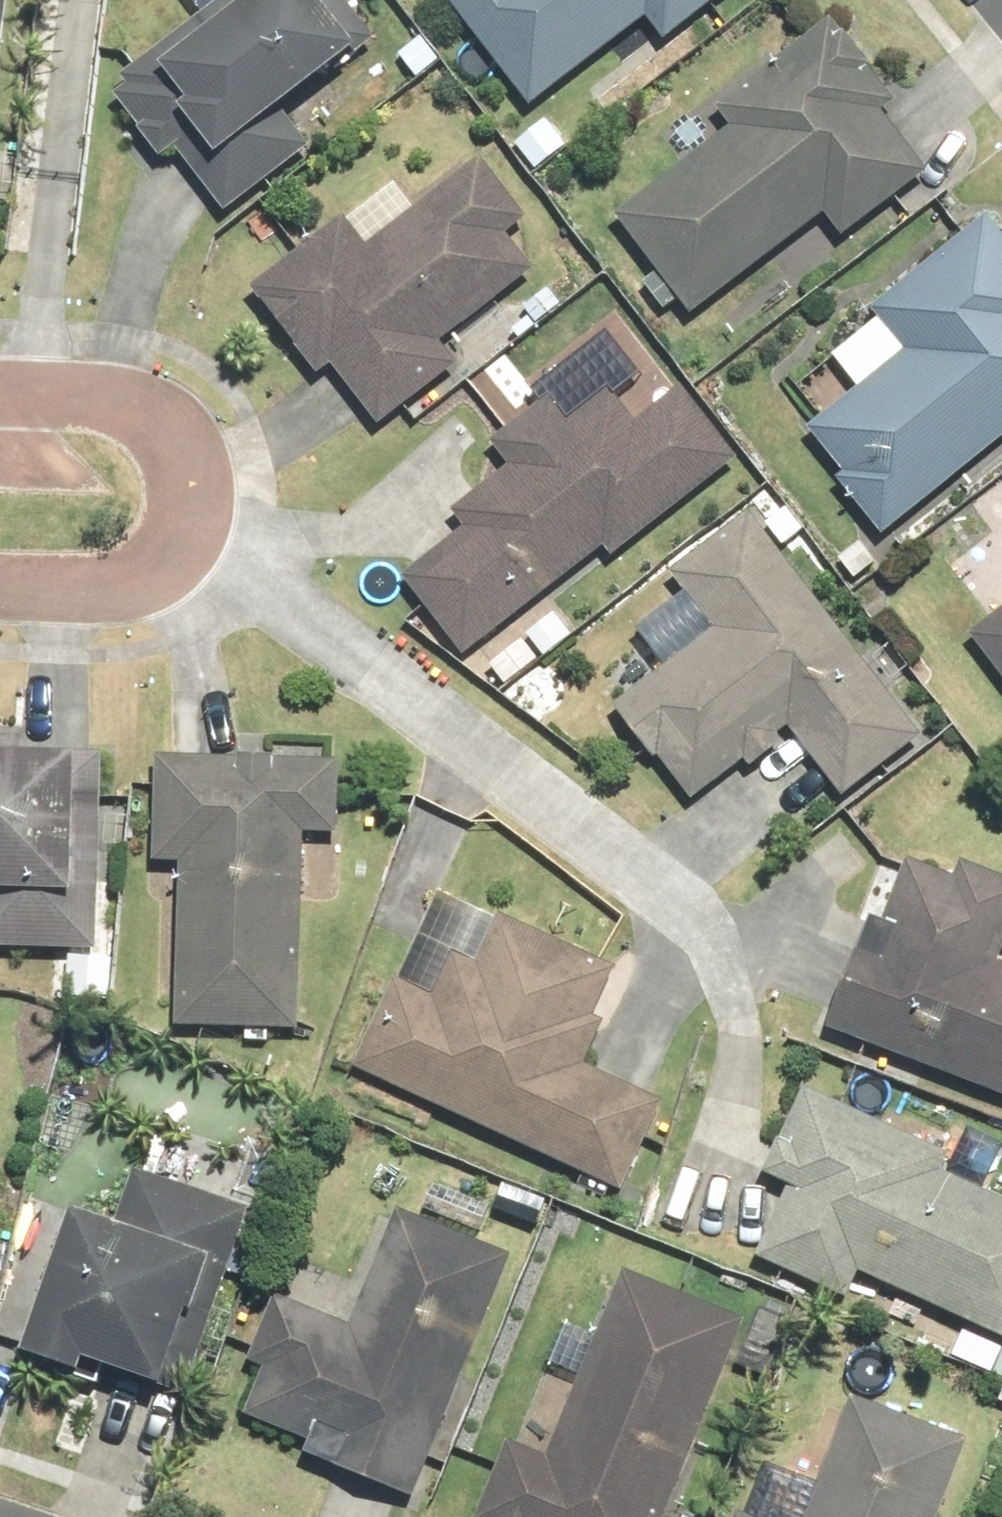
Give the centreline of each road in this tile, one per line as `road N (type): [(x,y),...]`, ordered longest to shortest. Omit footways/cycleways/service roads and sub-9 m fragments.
road 1 (residential): [(0,399),(109,409),(168,426),(195,464),(205,527),(188,563),(150,577),(0,573)]

